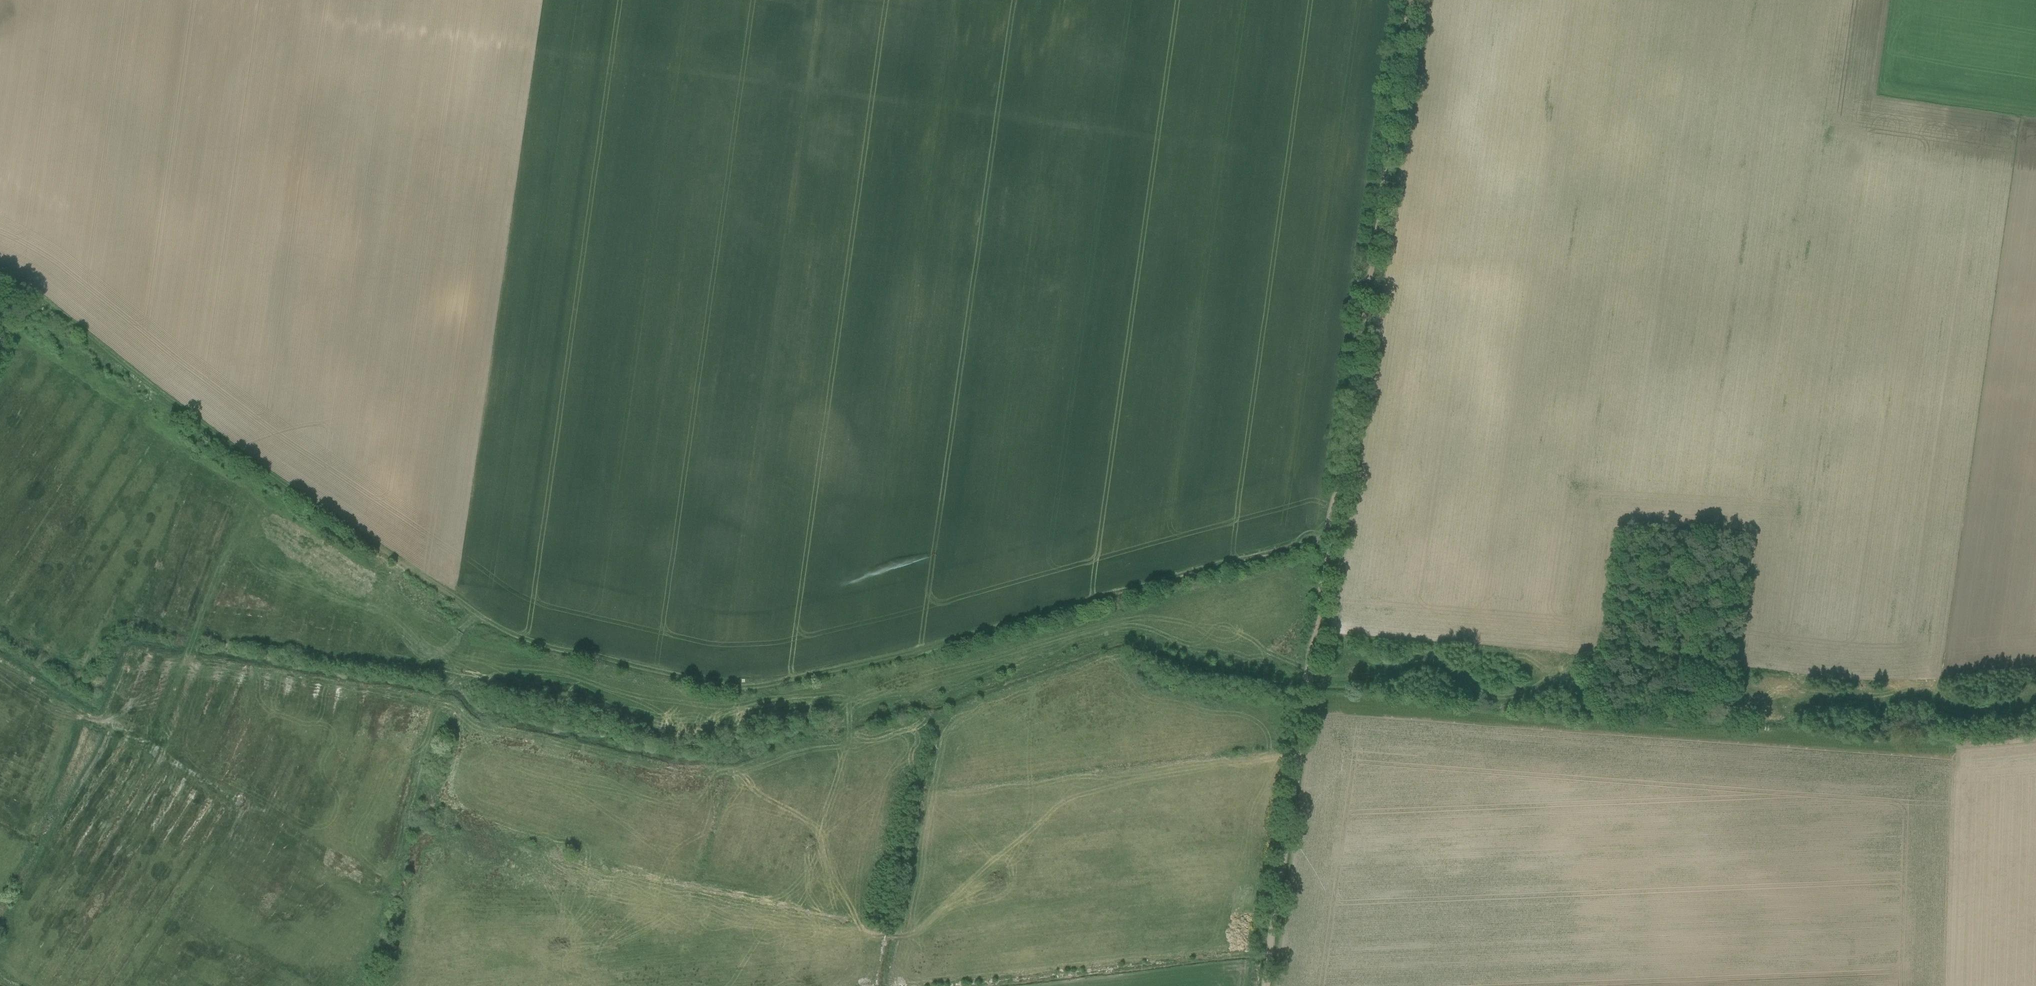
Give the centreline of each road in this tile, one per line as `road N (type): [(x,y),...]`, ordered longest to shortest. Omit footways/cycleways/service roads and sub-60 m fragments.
road 1 (track): [(1330,534),(1410,0)]
road 2 (track): [(1262,985),(1330,534)]

